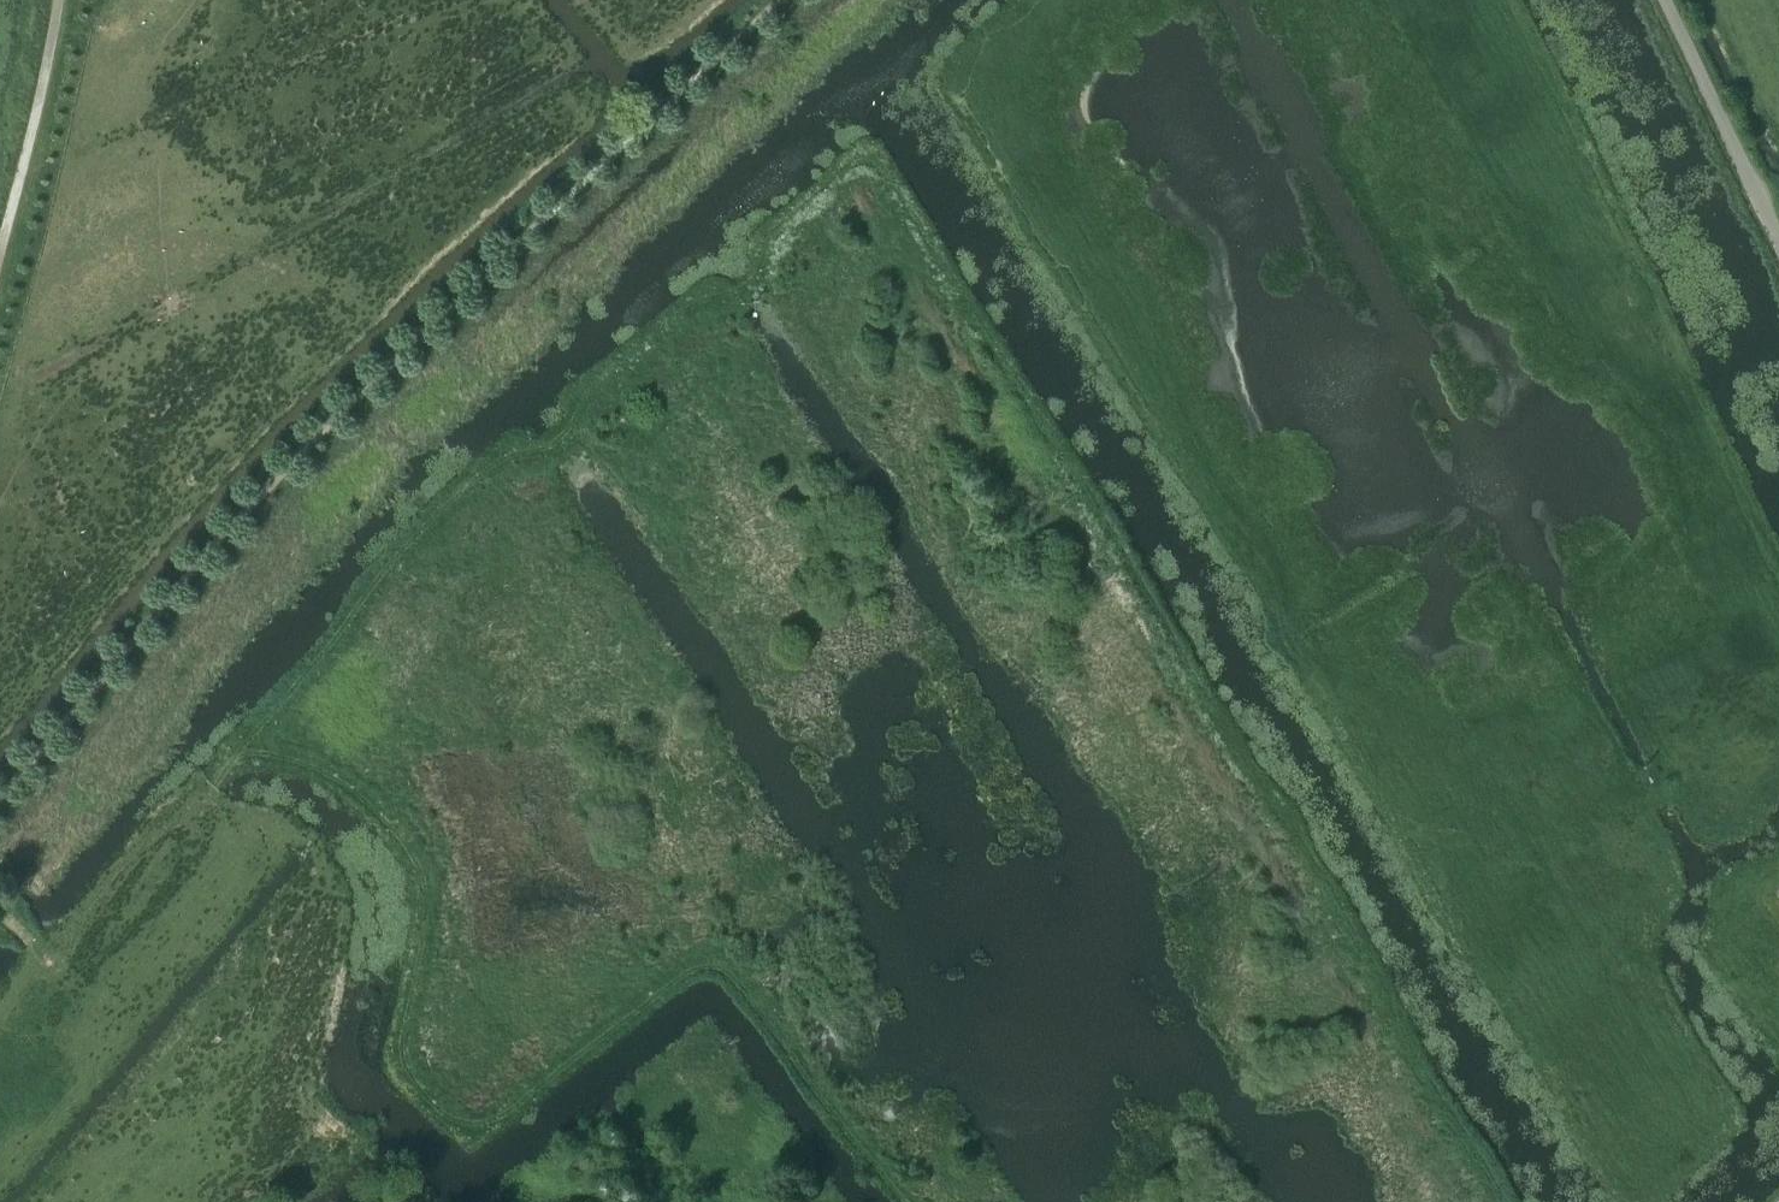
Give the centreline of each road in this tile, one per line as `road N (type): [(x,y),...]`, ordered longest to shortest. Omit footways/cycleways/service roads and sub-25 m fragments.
road 1 (unclassified): [(1778,255),(1664,0)]

